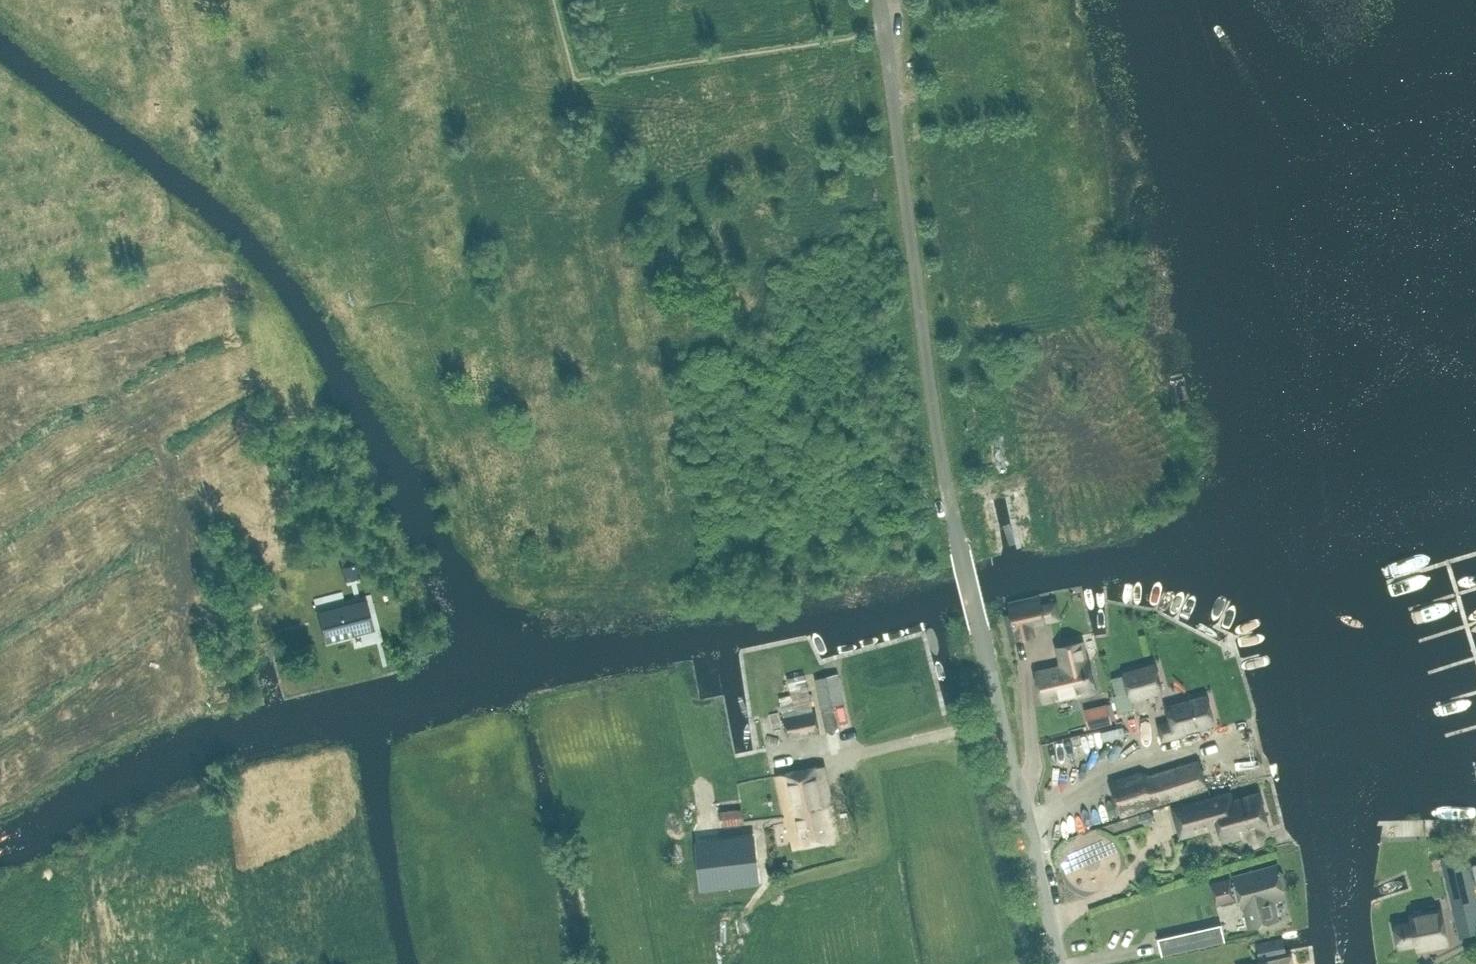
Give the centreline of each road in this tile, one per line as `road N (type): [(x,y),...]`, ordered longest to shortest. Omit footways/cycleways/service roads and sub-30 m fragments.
road 1 (unclassified): [(1059,963),(955,532),(879,0)]

